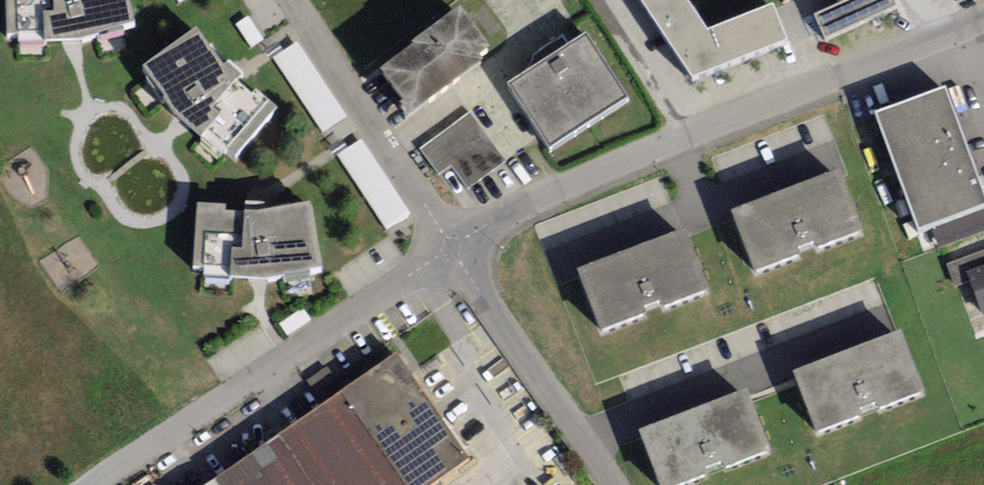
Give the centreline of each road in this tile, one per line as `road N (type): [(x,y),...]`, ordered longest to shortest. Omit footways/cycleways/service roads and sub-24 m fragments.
road 1 (unclassified): [(449,247),(516,211),(983,19)]
road 2 (unclassified): [(96,484),(449,247)]
road 3 (residential): [(291,0),(449,247)]
road 4 (unclassified): [(449,247),(611,484)]

